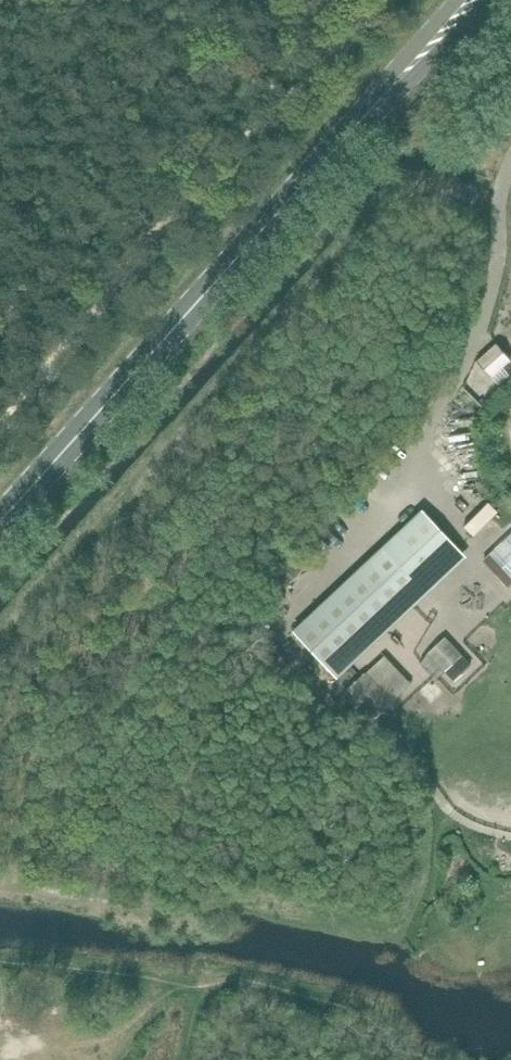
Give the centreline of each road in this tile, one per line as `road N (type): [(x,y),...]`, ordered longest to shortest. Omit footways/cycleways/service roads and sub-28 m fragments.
road 1 (tertiary): [(0,522),(384,95)]
road 2 (tertiary): [(384,95),(491,0)]
road 3 (tertiary): [(457,0),(384,95)]

